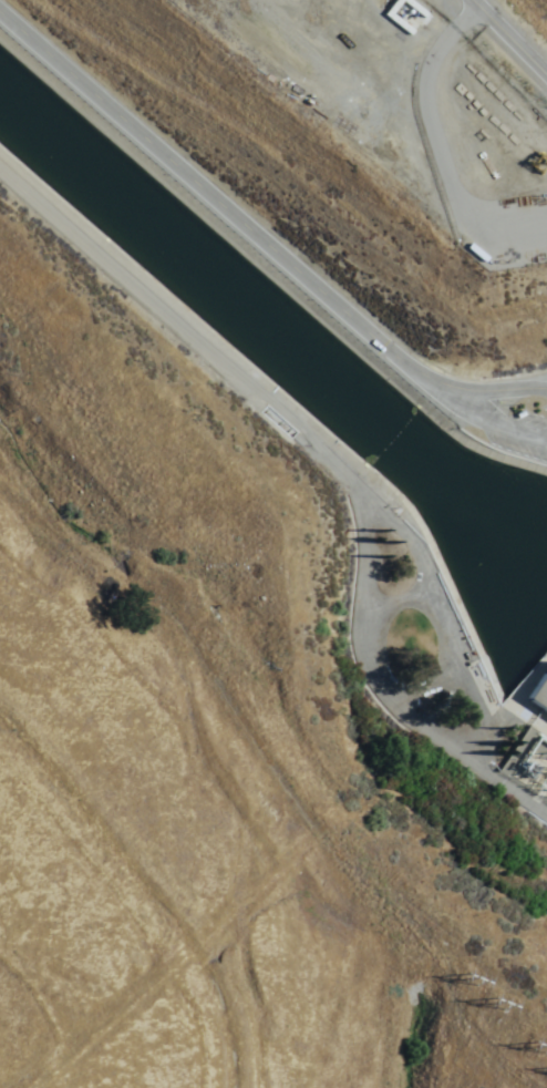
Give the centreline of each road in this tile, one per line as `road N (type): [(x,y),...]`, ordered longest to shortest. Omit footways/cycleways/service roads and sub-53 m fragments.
road 1 (residential): [(546,390),(464,392),(417,372),(0,13)]
road 2 (residential): [(329,456),(364,509),(368,623),(393,696),(417,725),(546,813)]

